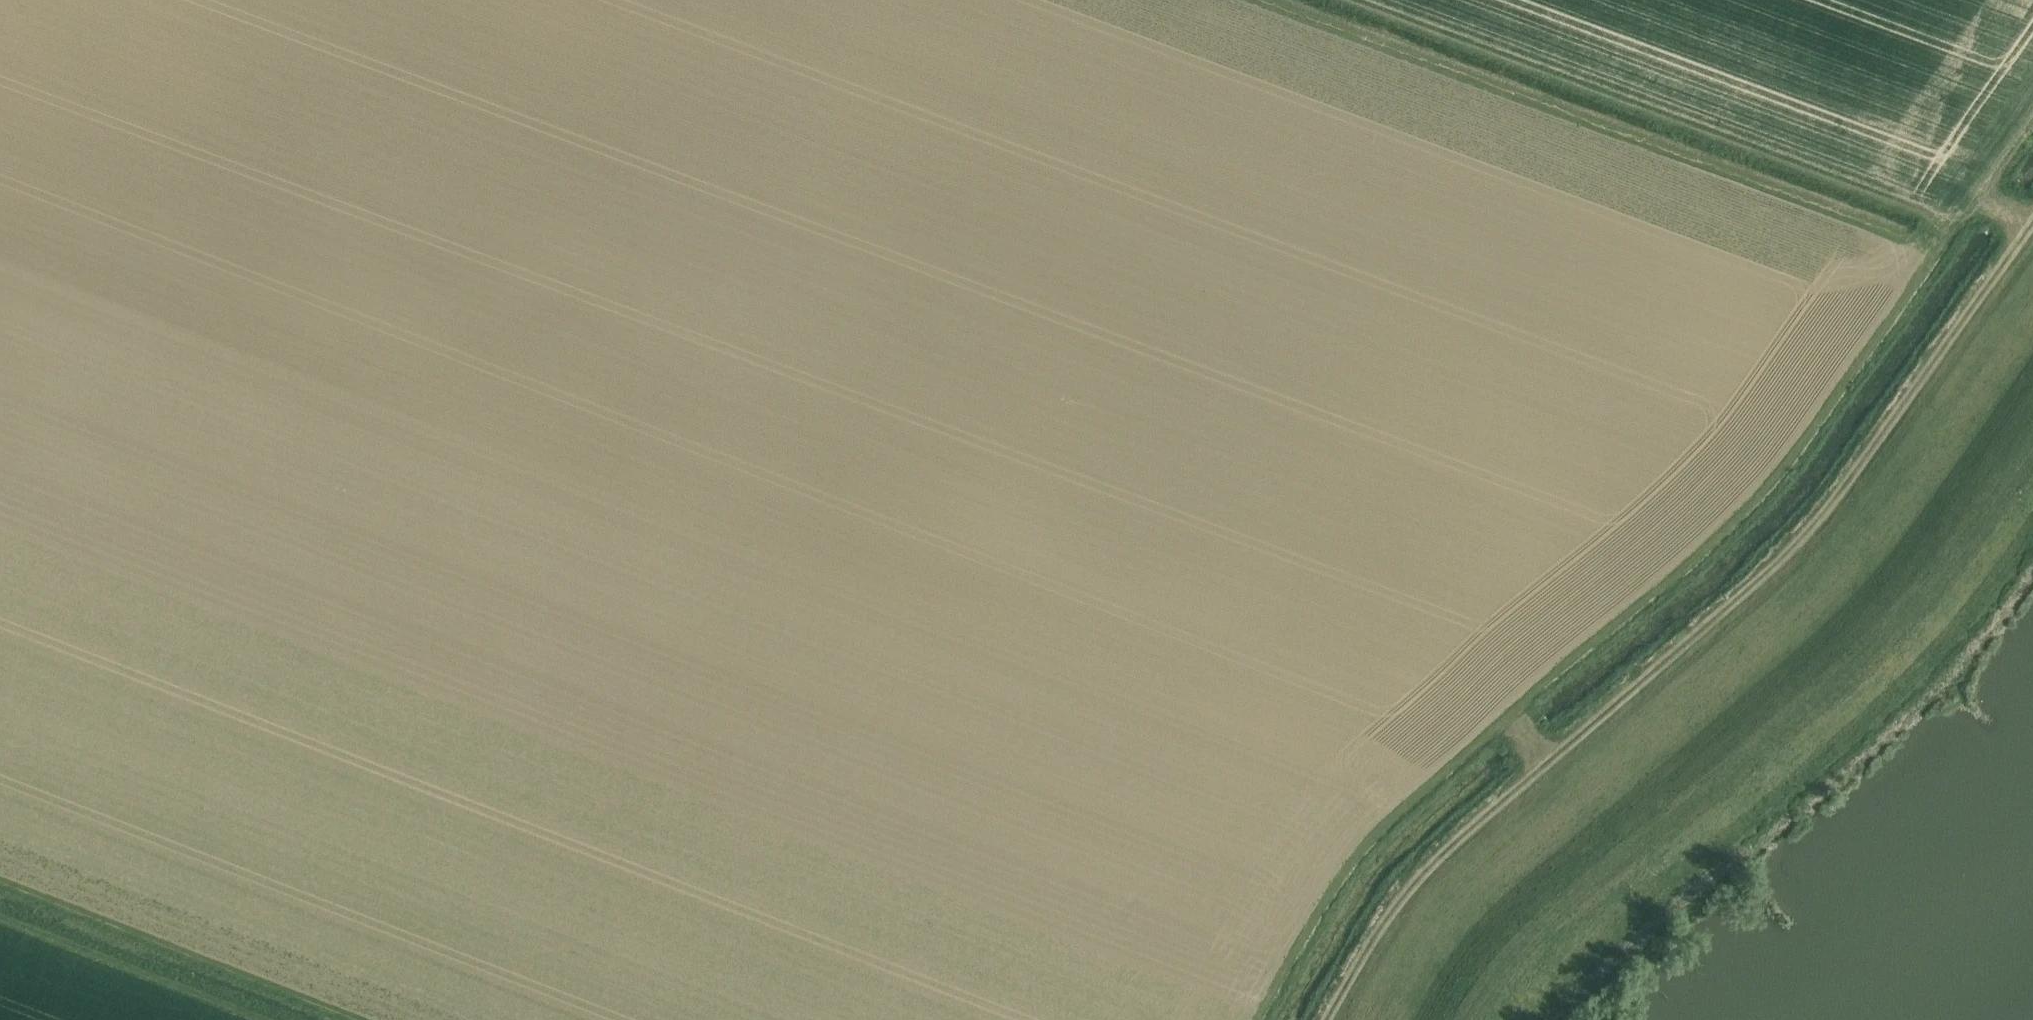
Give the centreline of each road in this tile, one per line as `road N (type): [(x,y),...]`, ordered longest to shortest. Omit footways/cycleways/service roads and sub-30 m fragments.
road 1 (track): [(1411,1019),(1449,953),(1897,553),(2032,361)]

